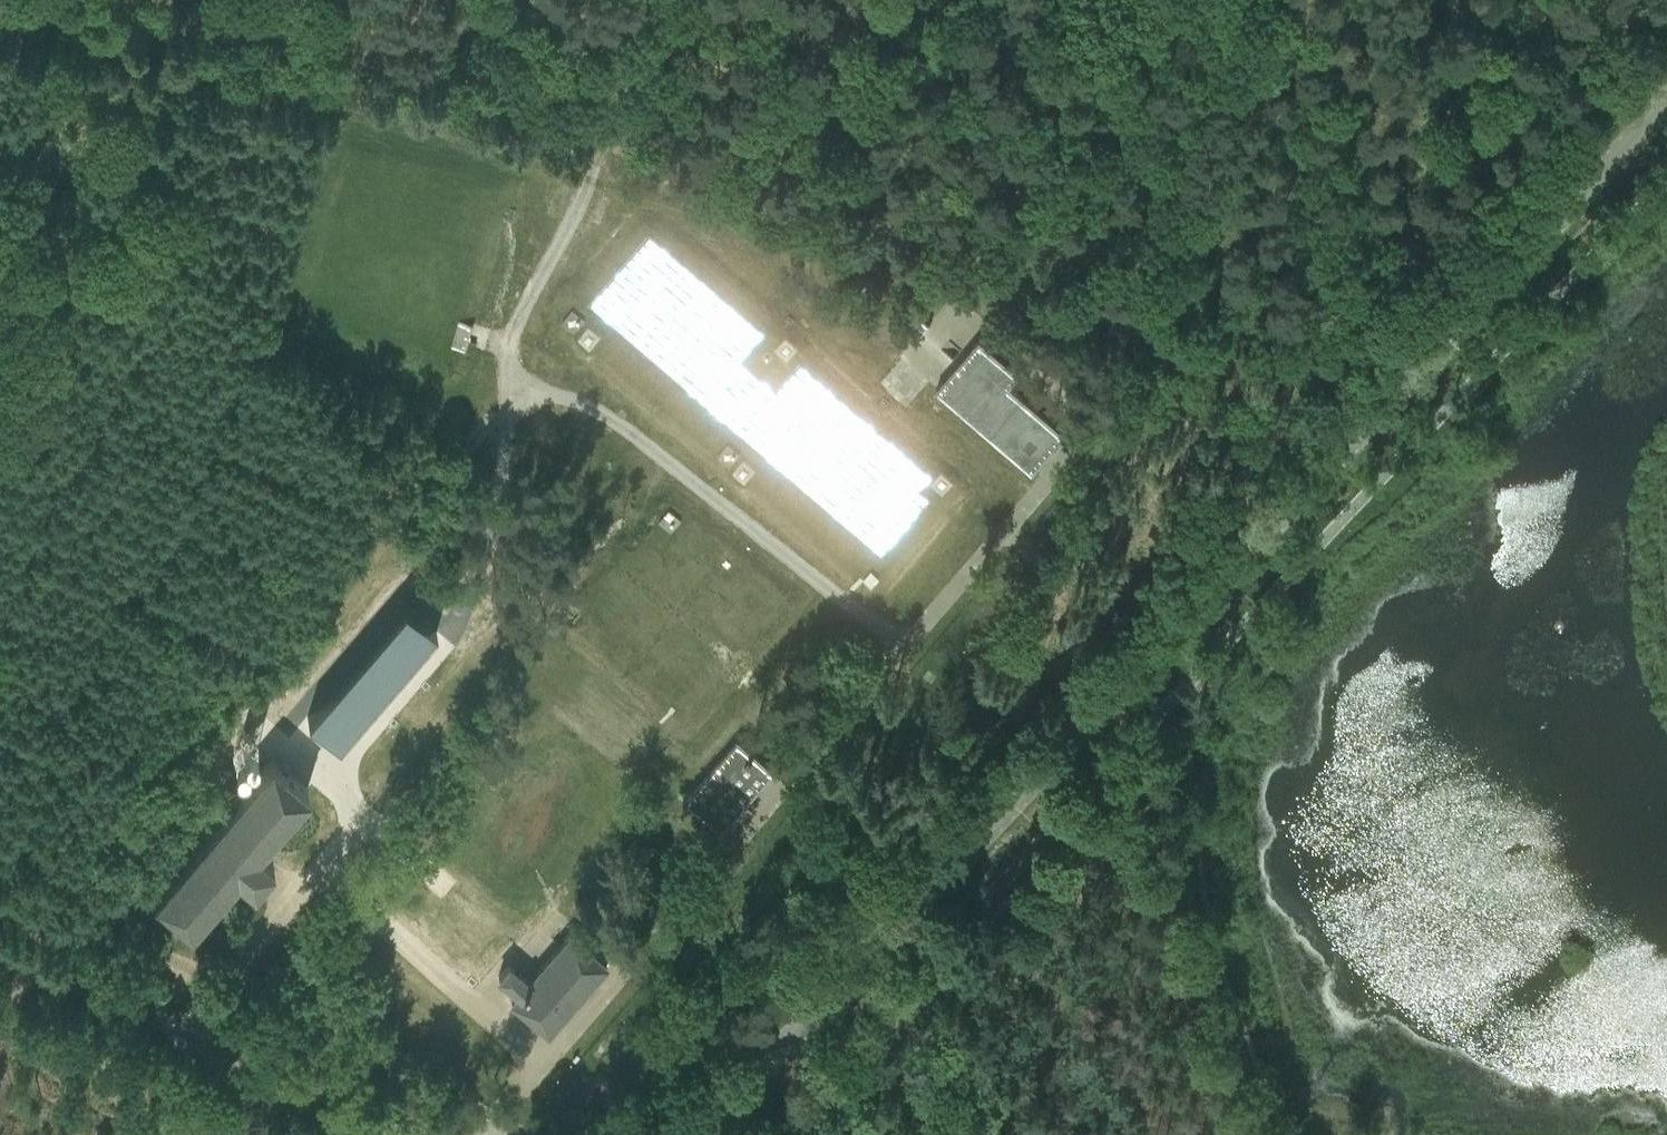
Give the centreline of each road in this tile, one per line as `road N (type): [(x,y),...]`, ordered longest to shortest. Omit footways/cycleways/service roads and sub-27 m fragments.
road 1 (tertiary): [(698,1134),(1666,97)]
road 2 (track): [(659,0),(589,165),(1391,393)]
road 3 (unclassified): [(589,165),(456,491),(452,682),(161,1019)]
road 4 (unclassified): [(485,1134),(1039,470)]
road 5 (track): [(589,165),(42,0)]
road 6 (track): [(1182,687),(1217,889),(1295,1134)]
road 7 (unclassified): [(403,1134),(161,1019)]
road 8 (track): [(0,942),(161,1019)]

